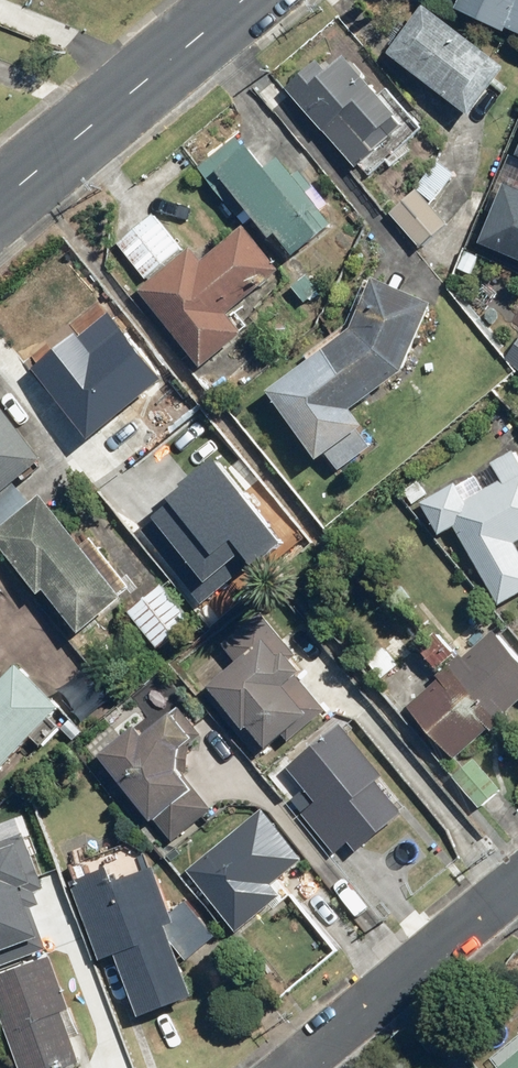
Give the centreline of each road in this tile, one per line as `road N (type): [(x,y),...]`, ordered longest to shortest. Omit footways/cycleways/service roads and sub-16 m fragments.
road 1 (tertiary): [(239,0),(0,199)]
road 2 (residential): [(293,1067),(517,879)]

